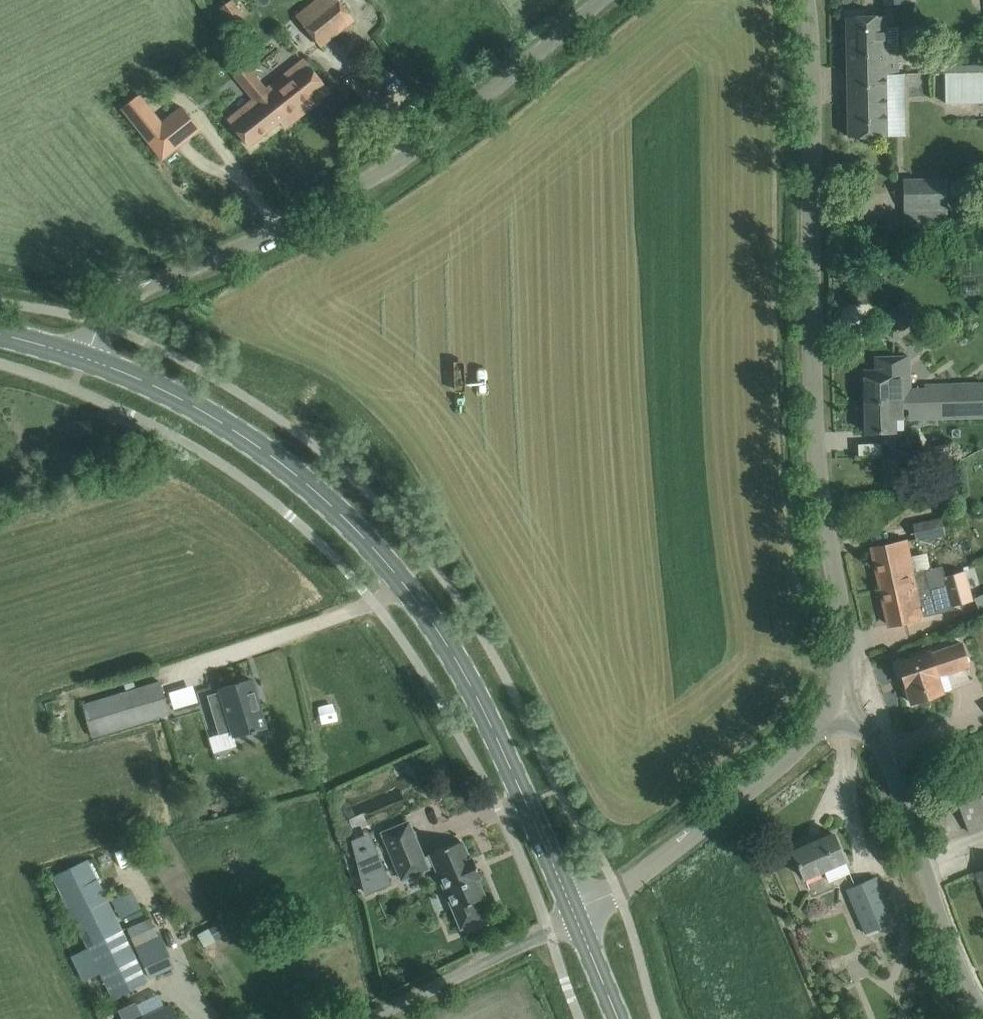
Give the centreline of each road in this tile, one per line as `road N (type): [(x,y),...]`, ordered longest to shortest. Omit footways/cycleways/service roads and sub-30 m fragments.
road 1 (secondary): [(574,922),(512,762),(428,611),(282,465),(209,416),(84,360)]
road 2 (unclassified): [(838,714),(846,653),(812,475),(818,66),(808,0)]
road 3 (unclassified): [(84,360),(105,323),(263,247),(461,126),(604,0)]
road 4 (unclassified): [(982,1015),(888,768),(869,737),(838,714)]
road 5 (unclassified): [(574,922),(838,714)]
road 6 (unclassified): [(383,1018),(574,922)]

